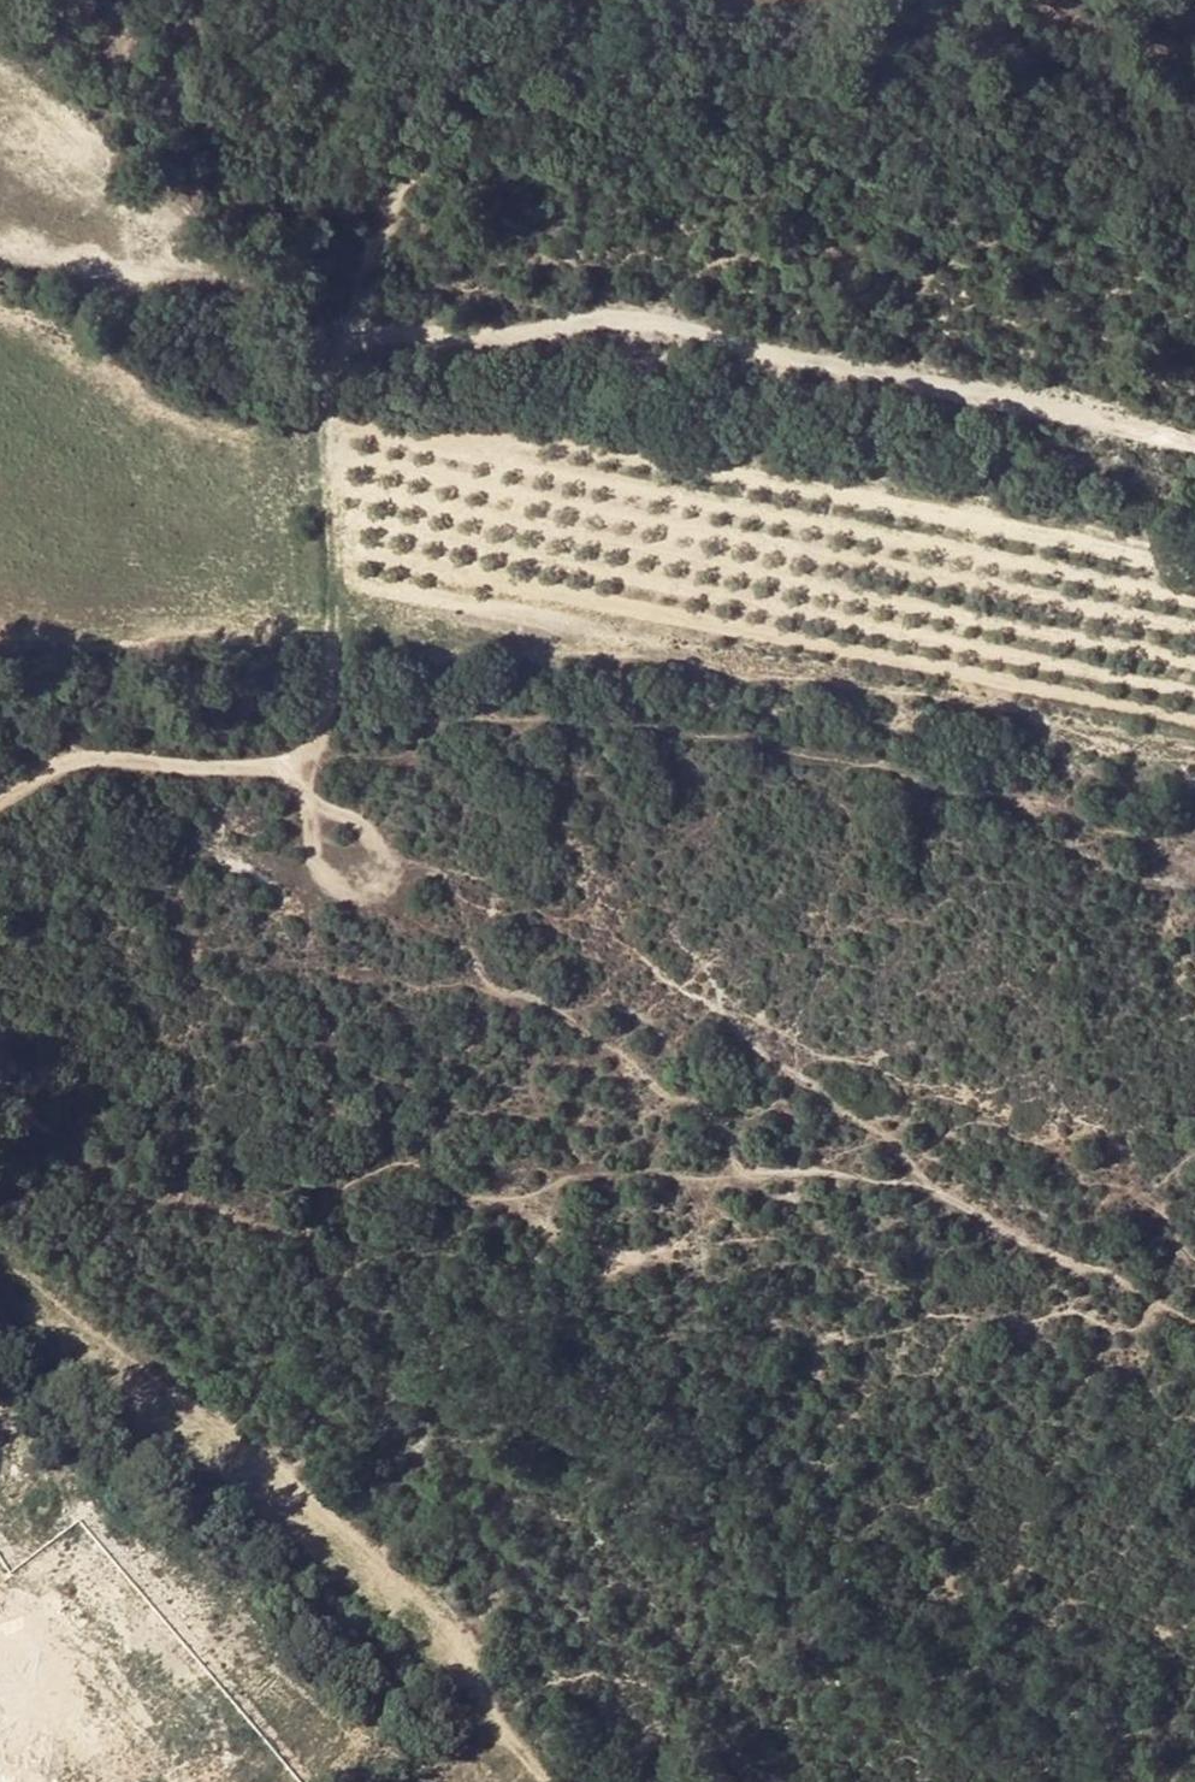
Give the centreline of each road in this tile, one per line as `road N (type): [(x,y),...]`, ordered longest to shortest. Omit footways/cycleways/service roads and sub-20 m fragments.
road 1 (track): [(279,759),(304,746),(336,693),(324,443),(331,379),(346,345),(377,326),(484,330),(616,318),(683,327),(1194,442)]
road 2 (track): [(0,797),(76,760),(224,767),(279,759),(311,792),(366,818),(387,853),(372,888),(351,889),(327,874),(318,856)]

